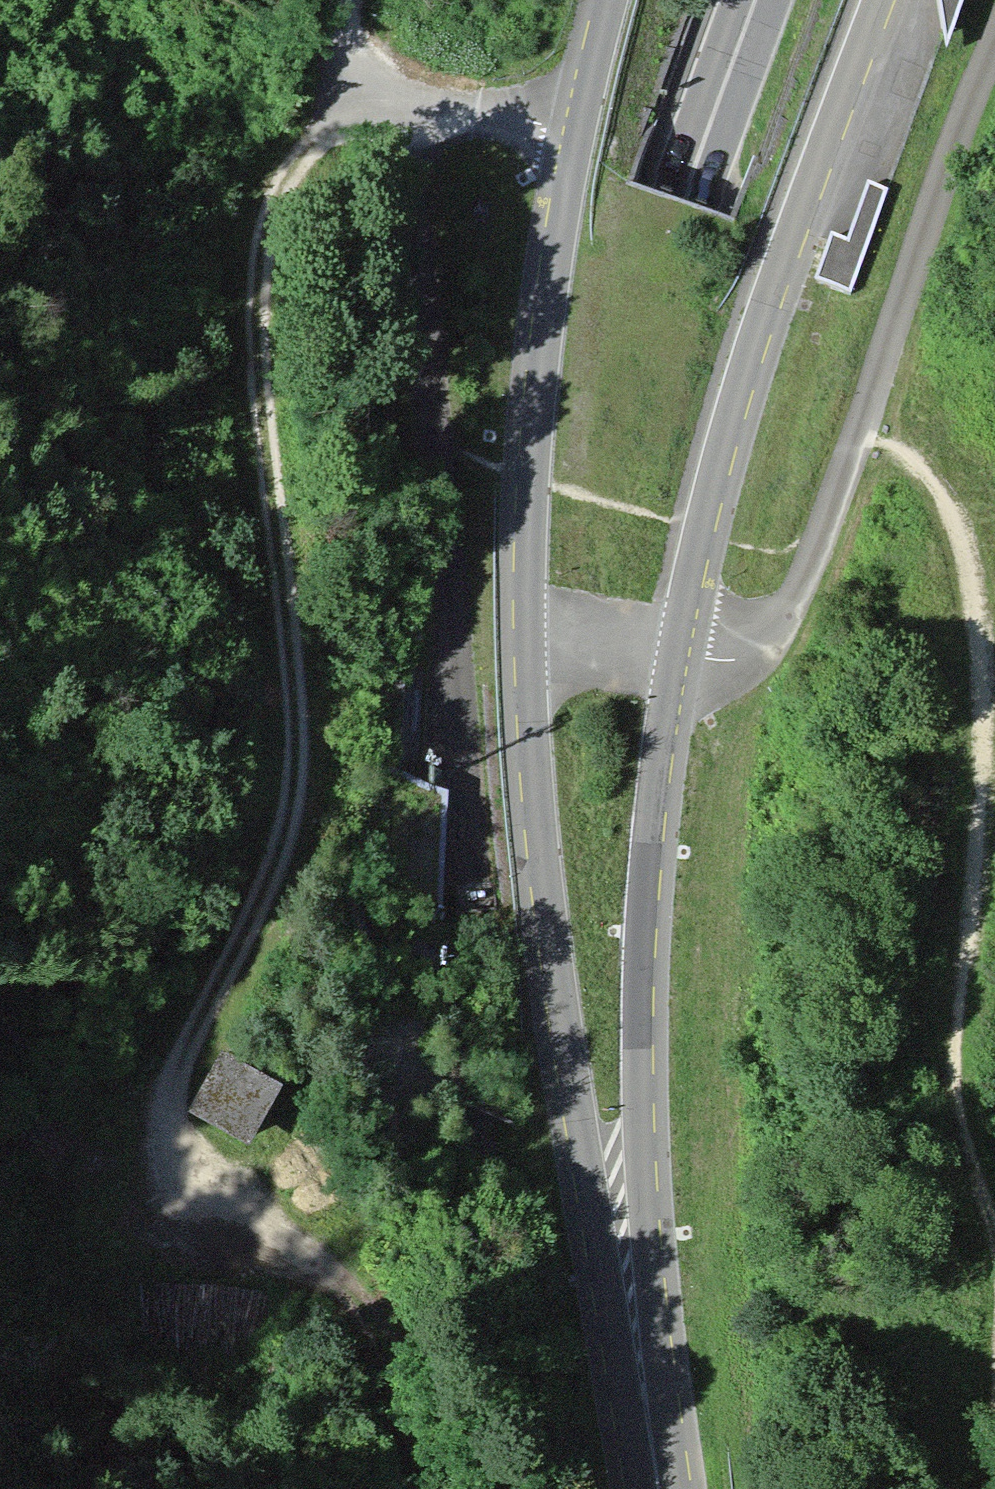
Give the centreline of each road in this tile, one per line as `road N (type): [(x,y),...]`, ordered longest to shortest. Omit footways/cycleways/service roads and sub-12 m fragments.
road 1 (track): [(356,0),(380,97),(288,170),(256,248),(254,413),(296,688),(294,809),(278,859),(188,1040),(161,1123),(202,1194),(323,1291),(349,1322),(391,1414),(406,1488)]
road 2 (trunk): [(683,197),(527,646),(276,1179),(76,1488)]
road 3 (primary): [(524,640),(537,845),(574,1115),(657,1488)]
road 4 (primary): [(660,1488),(644,1012),(653,841),(678,652)]
road 5 (unclassified): [(438,103),(415,194),(438,381),(470,878)]
road 6 (primary): [(678,652),(739,397),(883,0)]
road 7 (primary): [(581,117),(550,286),(524,640)]
road 8 (trunk): [(683,197),(756,0)]
road 9 (primary): [(678,652),(524,640)]
road 10 (unclassified): [(438,103),(581,117)]
road 11 (primary): [(610,0),(581,117)]

